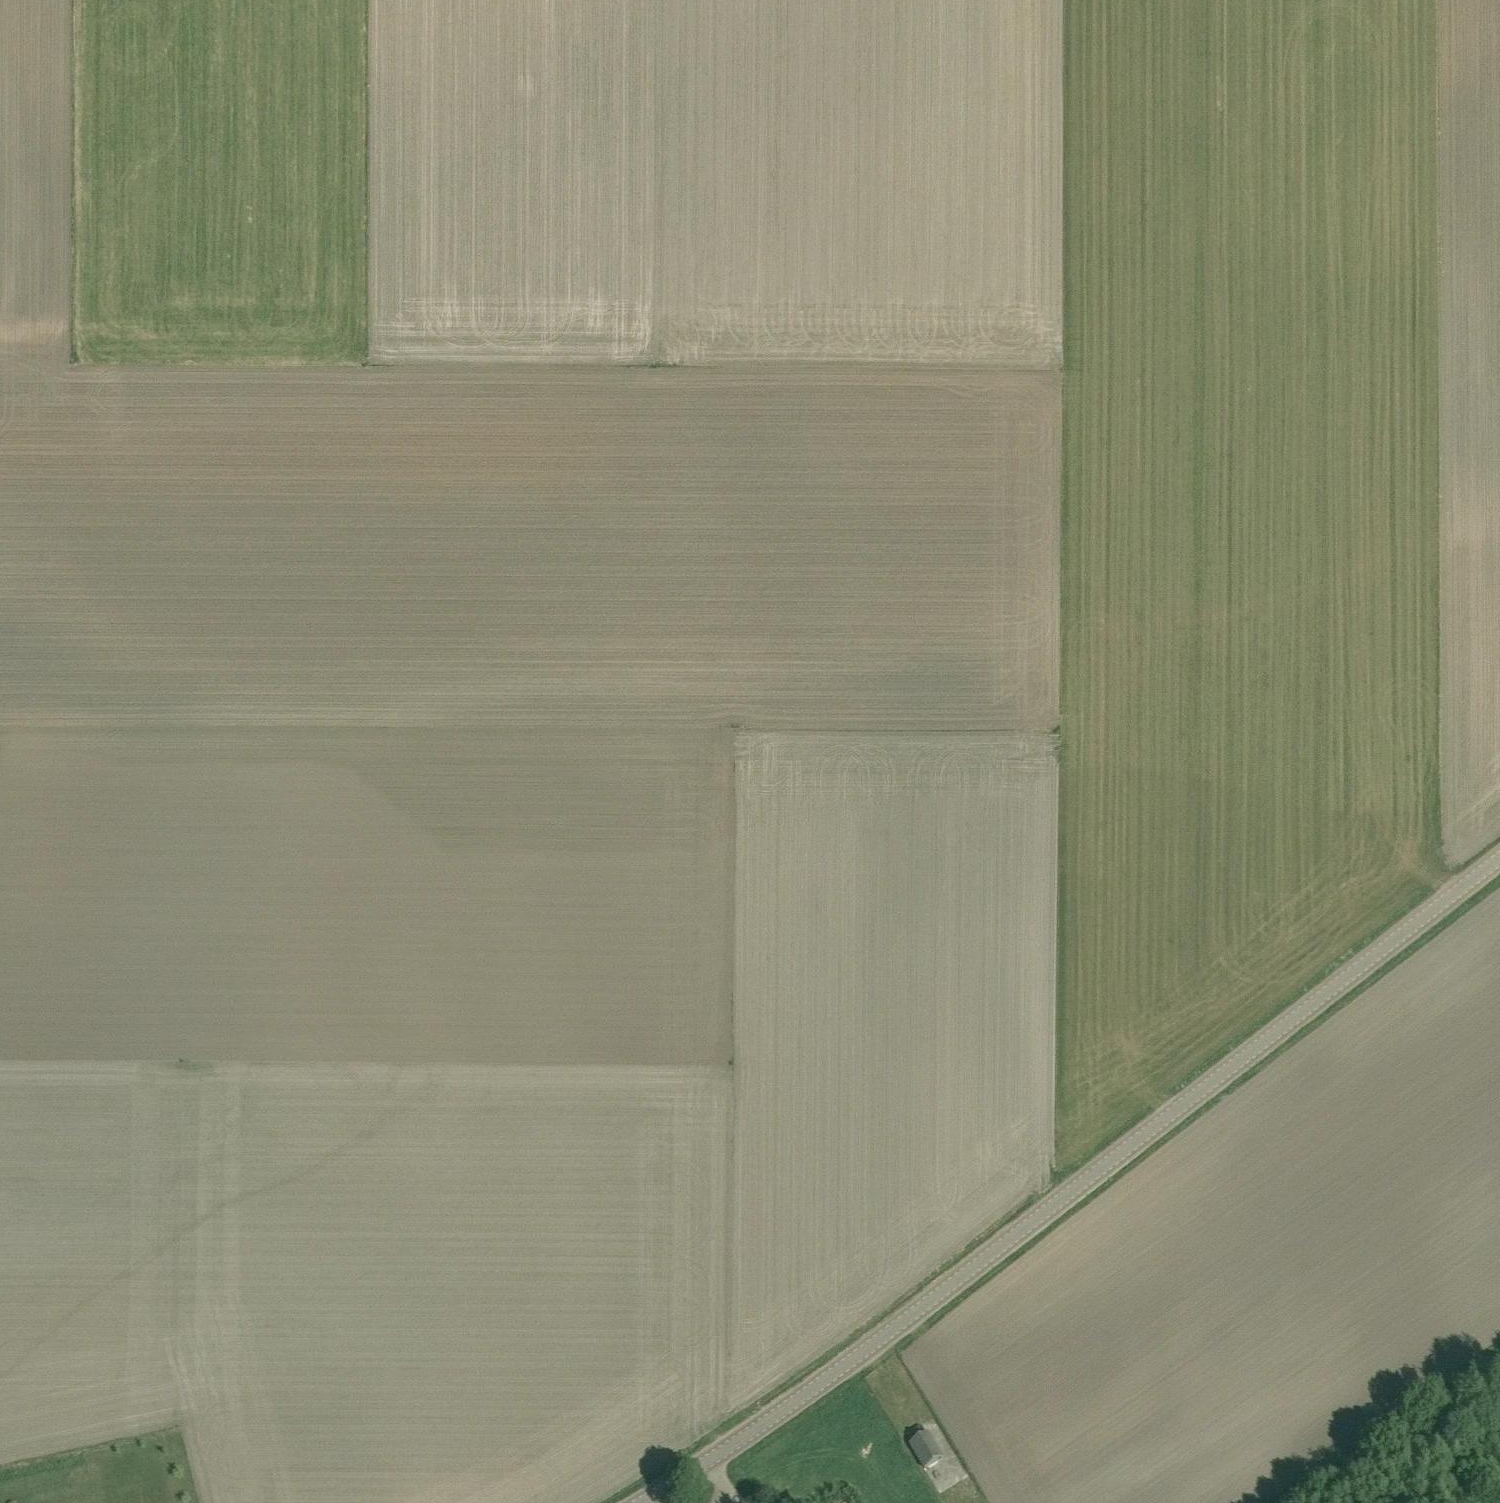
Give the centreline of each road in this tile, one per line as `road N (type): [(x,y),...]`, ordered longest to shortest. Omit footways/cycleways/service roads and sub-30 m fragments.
road 1 (tertiary): [(642,1502),(930,1302),(1499,859)]

